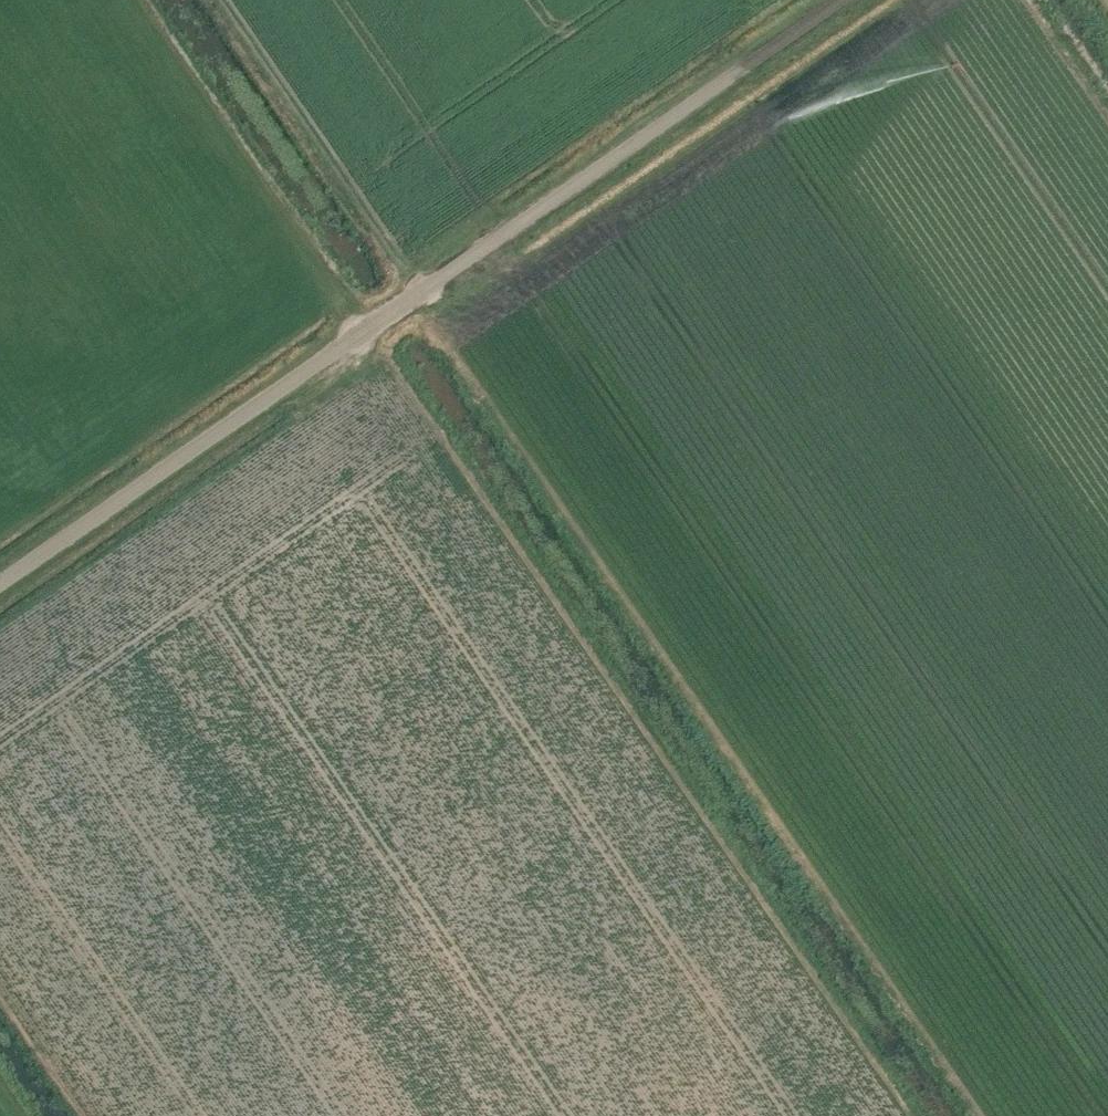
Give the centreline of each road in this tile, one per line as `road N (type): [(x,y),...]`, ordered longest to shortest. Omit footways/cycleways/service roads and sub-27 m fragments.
road 1 (unclassified): [(0,583),(838,0)]

